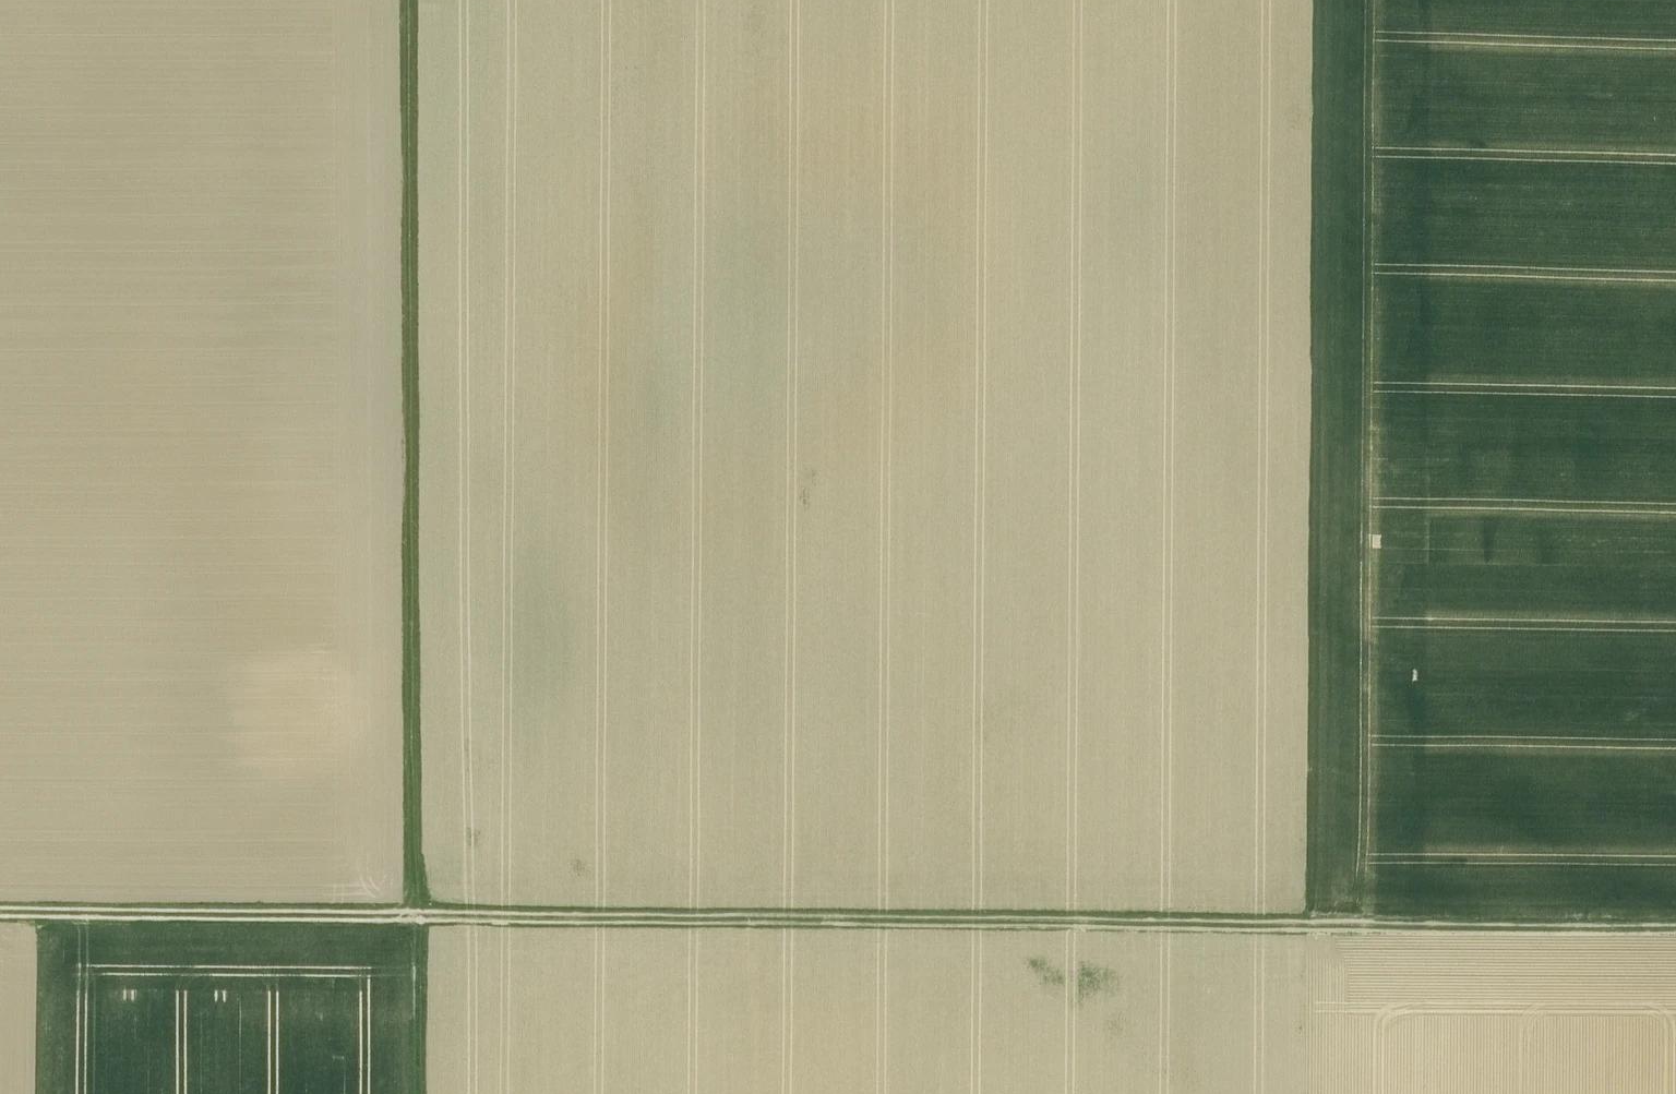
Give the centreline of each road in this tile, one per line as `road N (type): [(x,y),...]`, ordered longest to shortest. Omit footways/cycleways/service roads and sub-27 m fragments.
road 1 (track): [(1675,928),(0,911)]
road 2 (track): [(413,0),(422,1093)]

